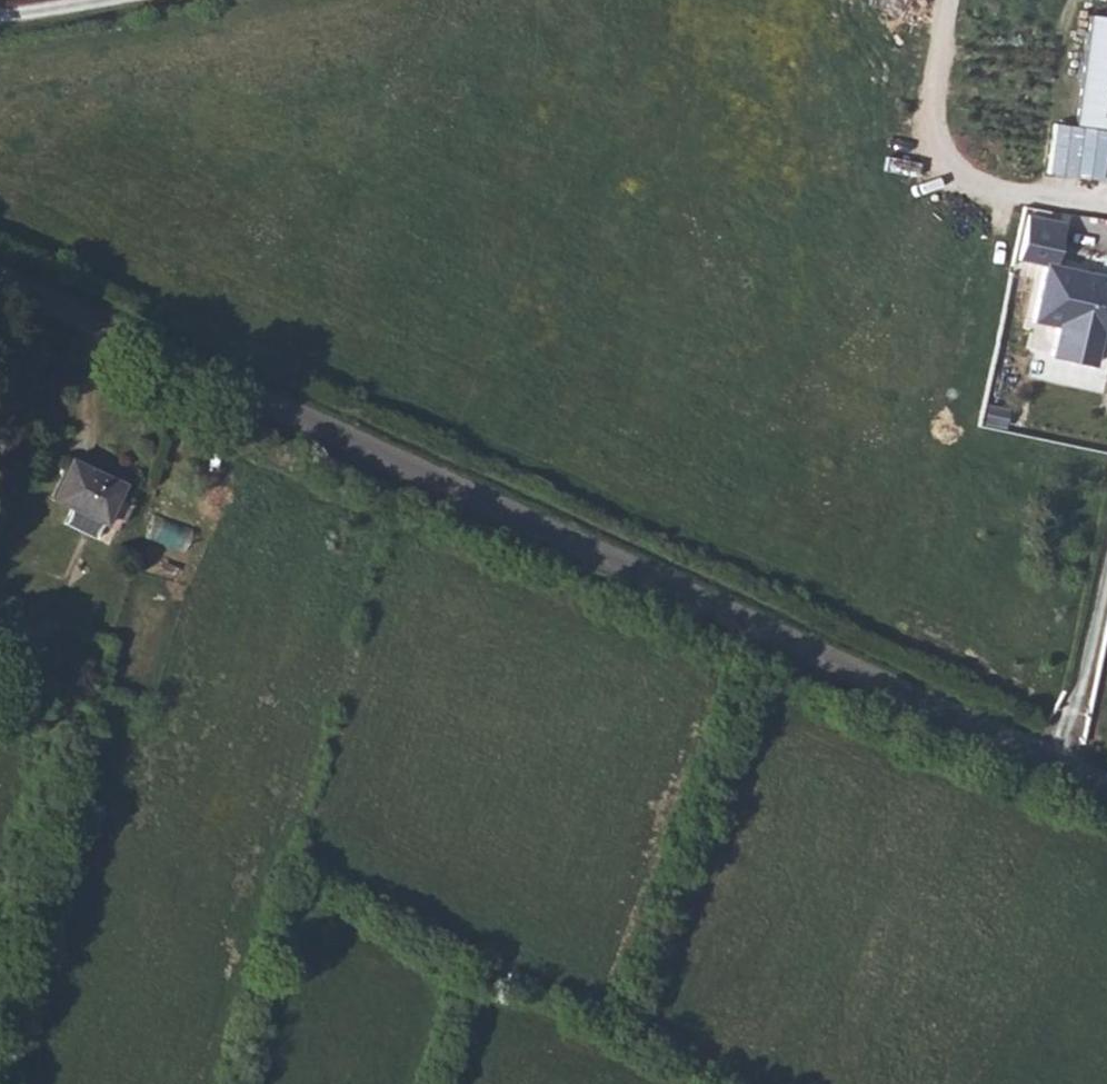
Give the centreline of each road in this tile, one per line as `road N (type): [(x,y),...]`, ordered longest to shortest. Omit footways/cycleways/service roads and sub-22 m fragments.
road 1 (unclassified): [(1069,770),(0,274)]
road 2 (track): [(1106,207),(999,195),(951,172),(933,129),(959,0)]
road 3 (unclassified): [(1069,770),(1106,589)]

